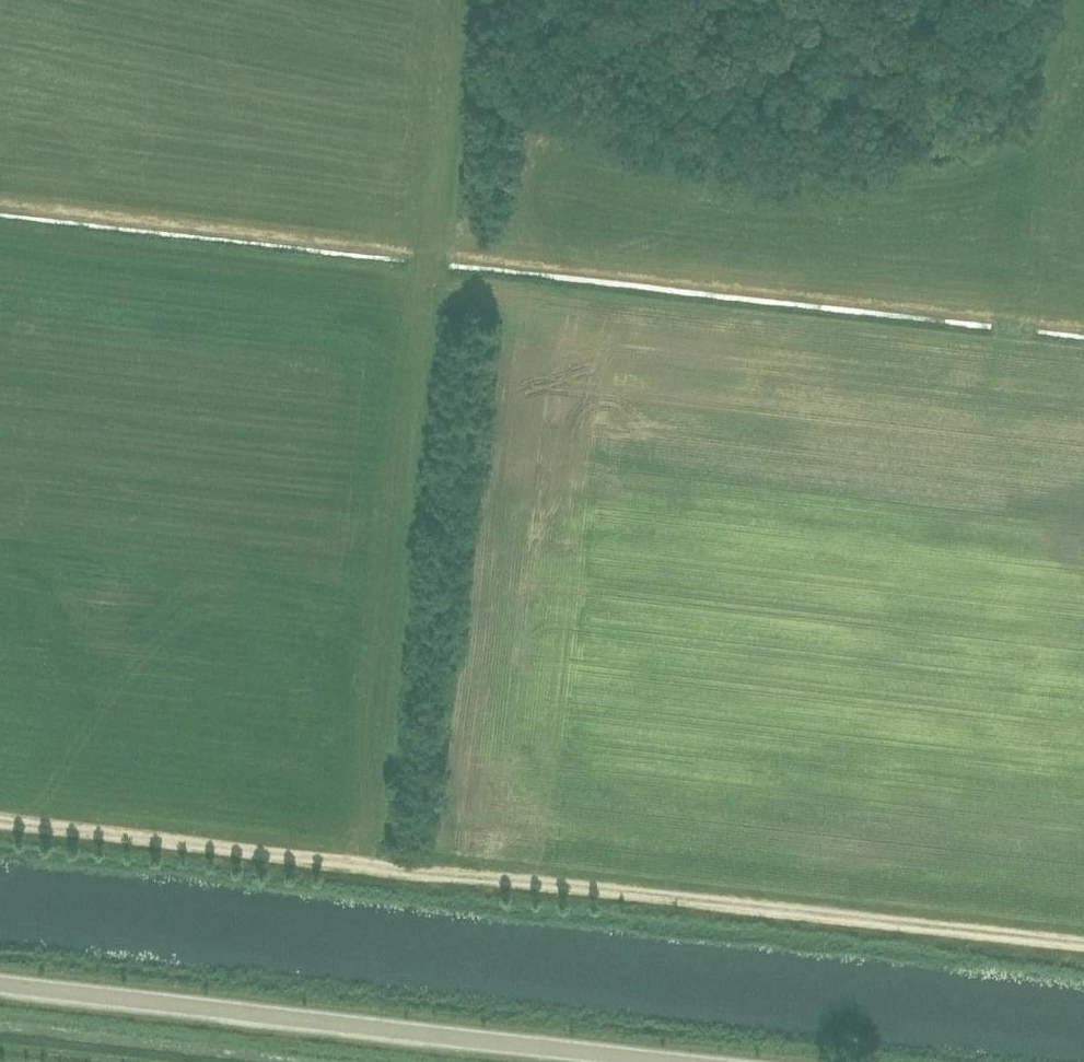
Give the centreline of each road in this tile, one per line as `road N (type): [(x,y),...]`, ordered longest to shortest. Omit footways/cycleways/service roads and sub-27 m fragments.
road 1 (track): [(0,822),(1083,946)]
road 2 (unclassified): [(656,1061),(0,986)]

